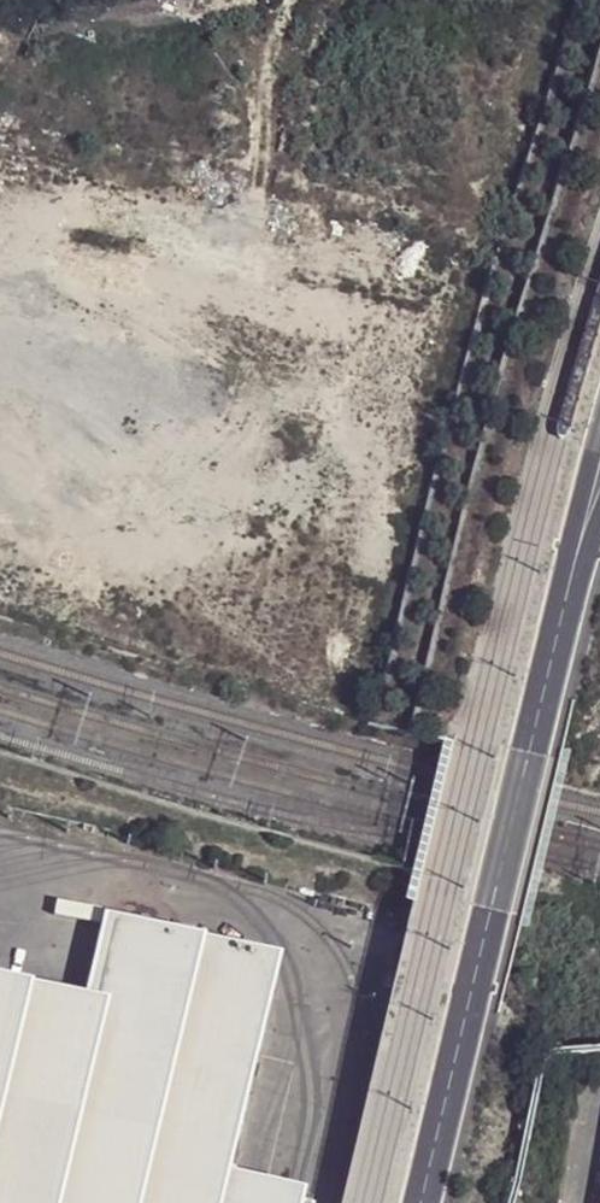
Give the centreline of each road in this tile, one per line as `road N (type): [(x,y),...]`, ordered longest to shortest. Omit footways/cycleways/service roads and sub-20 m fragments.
road 1 (tertiary): [(422,1202),(552,643)]
road 2 (tertiary): [(599,420),(552,643)]
road 3 (tertiary): [(552,643),(599,521)]

